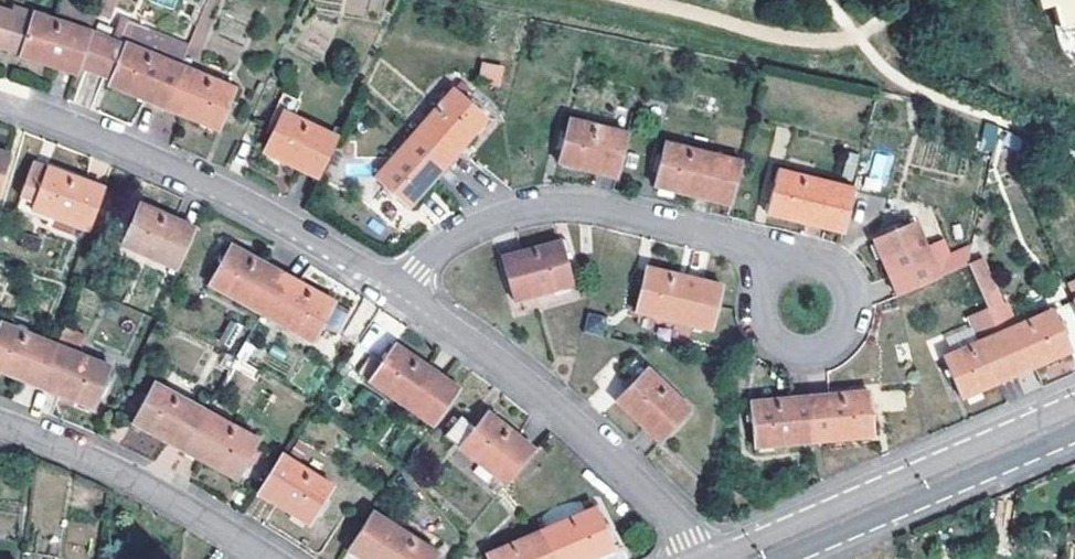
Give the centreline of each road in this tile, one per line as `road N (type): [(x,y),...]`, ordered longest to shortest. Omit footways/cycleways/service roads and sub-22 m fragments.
road 1 (residential): [(0,103),(129,149),(281,223),(394,292)]
road 2 (residential): [(394,292),(479,236),(525,216),(567,211),(608,214),(782,265)]
road 3 (residential): [(394,292),(514,372),(703,557)]
road 4 (residential): [(1074,400),(703,557)]
road 5 (residential): [(789,558),(1074,440)]
road 6 (residential): [(782,265),(756,305),(761,333),(791,360),(822,361),(851,340),(858,293),(828,262),(795,260)]
road 7 (residential): [(0,428),(175,502),(262,558)]

